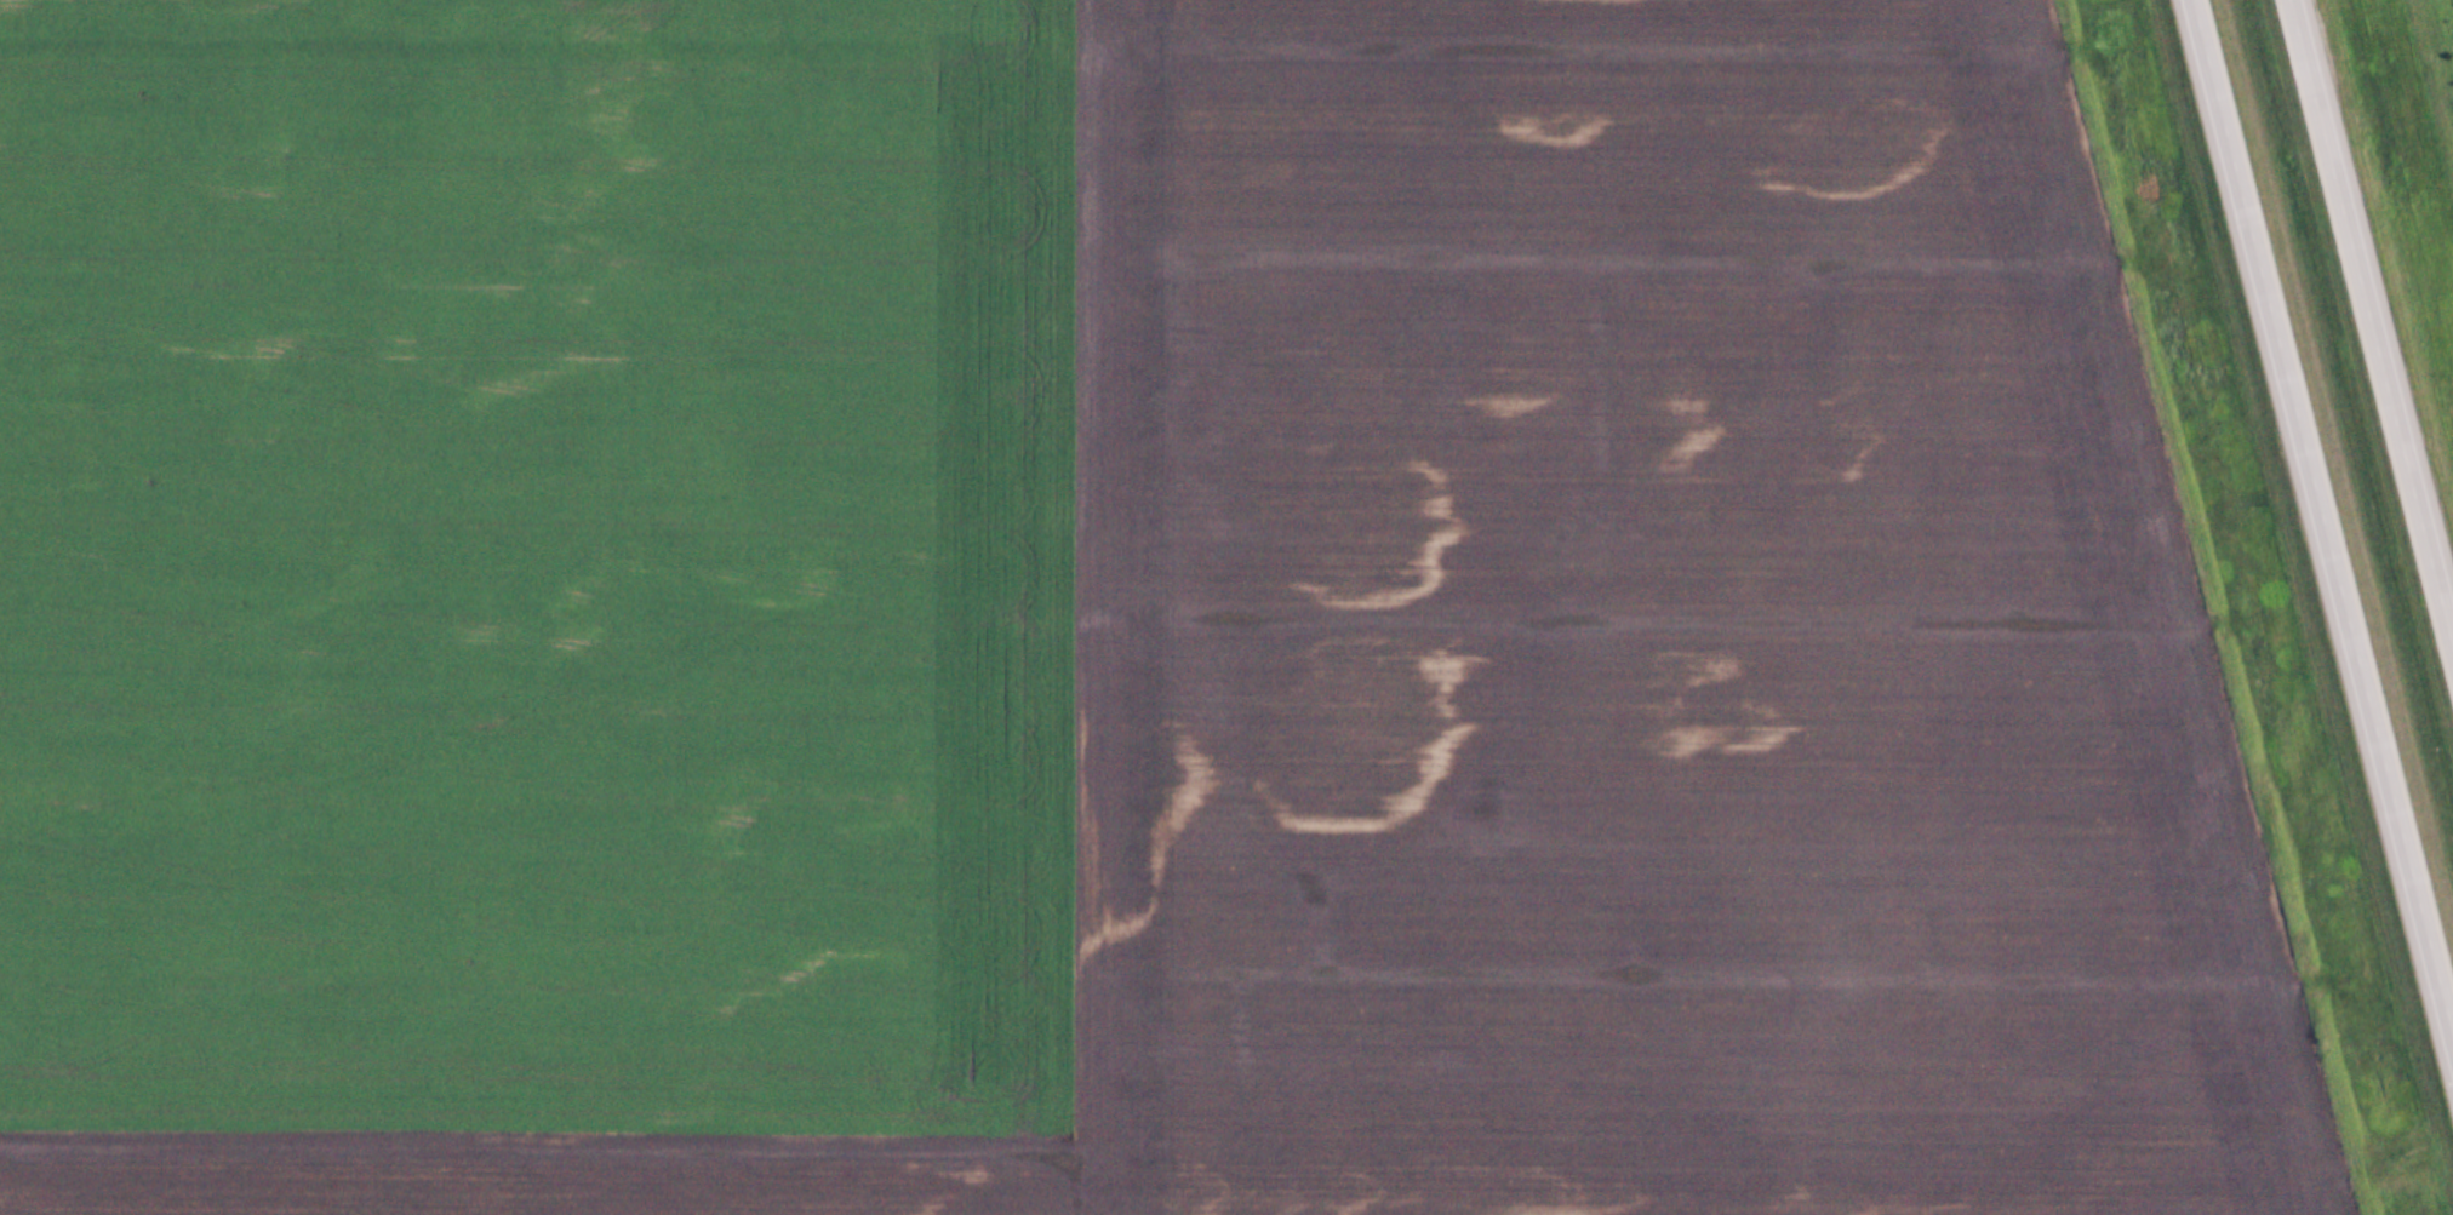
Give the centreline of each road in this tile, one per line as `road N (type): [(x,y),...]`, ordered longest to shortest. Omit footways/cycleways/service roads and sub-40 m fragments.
road 1 (motorway): [(2193,0),(2452,1045)]
road 2 (motorway): [(2452,640),(2291,0)]

